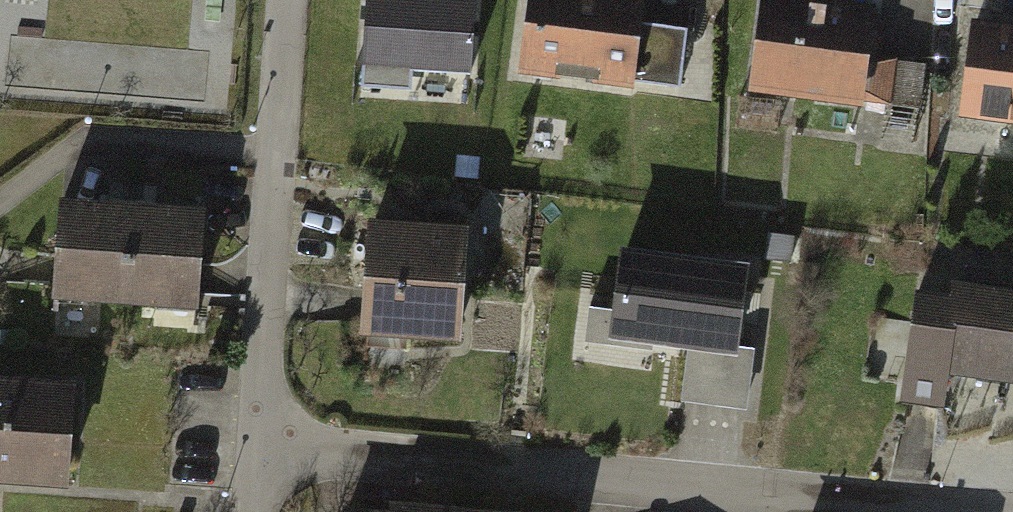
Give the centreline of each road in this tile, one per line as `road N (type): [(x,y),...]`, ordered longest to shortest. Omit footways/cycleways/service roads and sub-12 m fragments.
road 1 (residential): [(259,450),(910,511)]
road 2 (residential): [(286,0),(259,450)]

